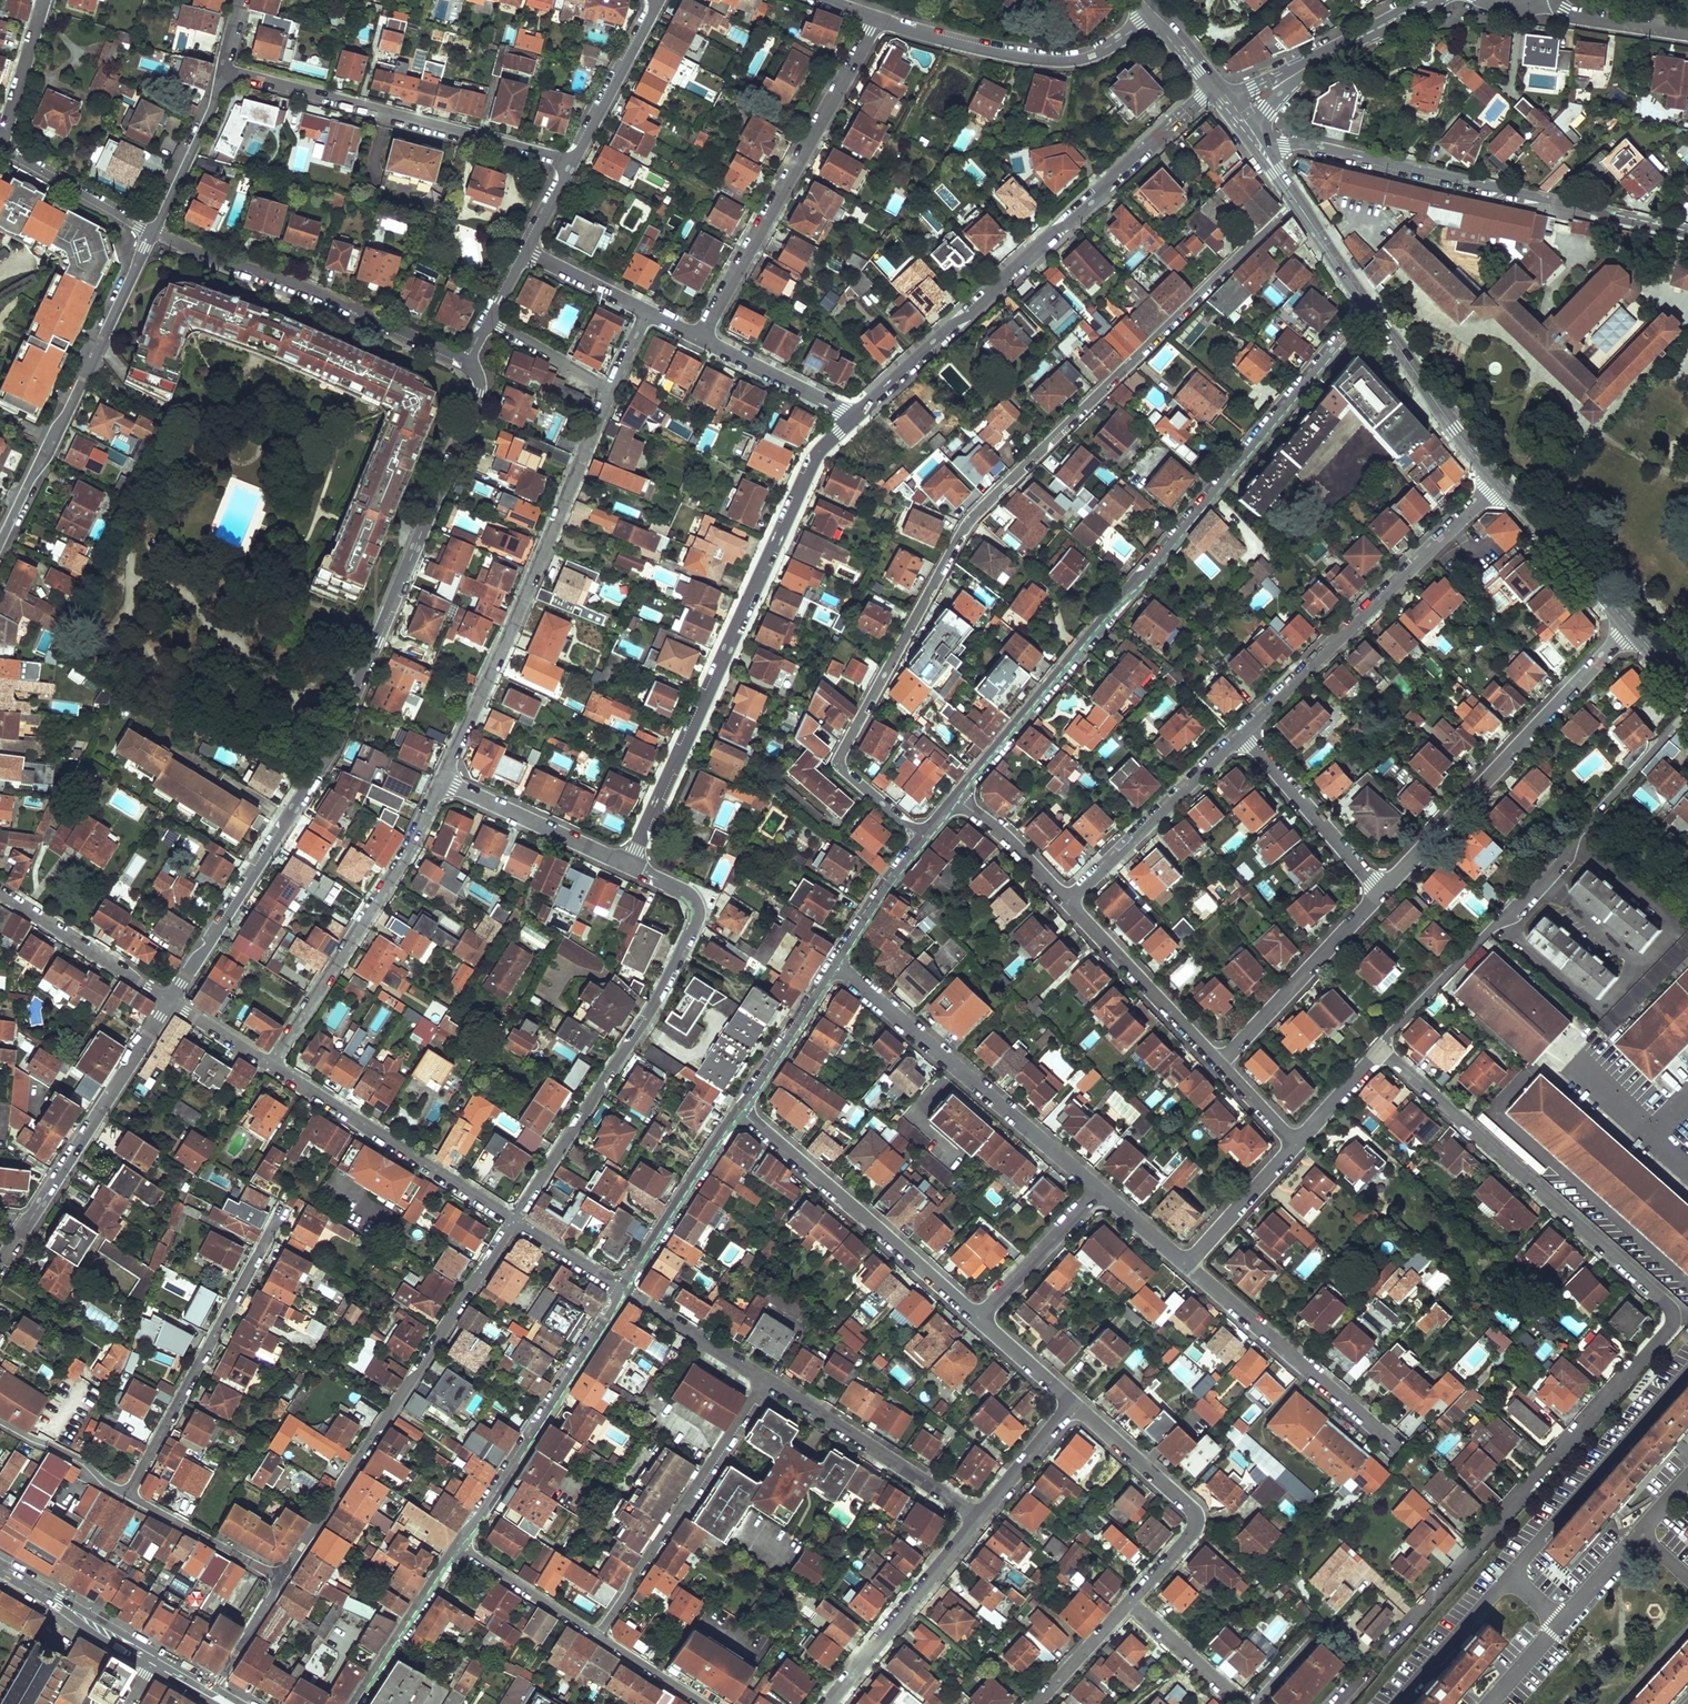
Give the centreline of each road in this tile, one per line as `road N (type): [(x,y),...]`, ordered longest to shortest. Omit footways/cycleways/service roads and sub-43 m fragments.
road 1 (residential): [(922,838),(840,760),(962,534),(1297,203)]
road 2 (residential): [(171,1002),(325,753),(477,400),(478,380),(464,361)]
road 3 (residential): [(1369,308),(954,797)]
road 4 (residential): [(629,866),(811,463),(855,418)]
road 5 (residential): [(855,418),(1185,114),(1222,96)]
road 6 (residential): [(1384,1653),(1672,1323),(1663,1296)]
road 7 (residential): [(1687,715),(1380,1049)]
road 8 (residential): [(514,1222),(663,990),(698,913),(685,892),(629,866)]
road 9 (residential): [(1261,150),(1305,145),(1687,234)]
road 10 (residential): [(281,1581),(514,1222)]
road 11 (residential): [(442,780),(610,388)]
road 12 (residential): [(1380,1049),(1663,1296)]
road 13 (residential): [(700,337),(877,19)]
road 14 (residential): [(1631,627),(1383,892)]
road 15 (residential): [(1241,735),(1500,482)]
road 16 (residential): [(223,72),(573,163)]
road 17 (residential): [(0,544),(153,233)]
road 18 (residential): [(835,965),(1098,1190)]
road 19 (residential): [(464,361),(297,285),(153,233)]
road 20 (residential): [(272,1067),(442,780)]
road 21 (residential): [(128,1495),(284,1206)]
road 22 (residential): [(740,1111),(980,1319)]
road 23 (residential): [(0,1264),(171,1002)]
road 24 (residential): [(767,1380),(598,1636)]
road 25 (residential): [(621,1289),(458,1547)]
road 26 (residential): [(877,19),(974,49),(1060,62),(1119,41),(1154,12)]
road 27 (residential): [(514,1222),(272,1067)]
road 28 (residential): [(1187,1265),(1395,1442)]
road 29 (residential): [(767,1380),(978,1517)]
road 30 (residential): [(1067,902),(1241,735)]
road 31 (residential): [(827,1703),(978,1517)]
road 32 (residential): [(1383,892),(1220,1064)]
road 33 (residential): [(1067,902),(1220,1064)]
road 34 (secondary): [(1369,308),(1500,482)]
road 35 (residential): [(740,1111),(621,1289)]
road 36 (residential): [(1241,735),(1383,892)]
road 37 (residential): [(629,866),(442,780)]
road 38 (residential): [(0,894),(171,1002)]
road 39 (secondary): [(1500,482),(1631,627)]
road 40 (residential): [(458,1547),(353,1703)]
road 41 (residential): [(573,163),(659,0)]
road 42 (residential): [(1074,1404),(1193,1509),(1193,1533)]
road 43 (secondary): [(0,1569),(153,1660)]
road 44 (residential): [(153,233),(223,72)]
road 45 (residential): [(281,1581),(128,1495)]
road 46 (residential): [(700,337),(855,418)]
road 47 (residential): [(980,1319),(1098,1190)]
road 48 (residential): [(835,965),(740,1111)]
road 49 (residential): [(2,149),(153,233)]
road 50 (residential): [(621,1289),(767,1380)]
road 51 (residential): [(598,1636),(458,1547)]
road 52 (residential): [(1296,1144),(1187,1265)]
road 53 (residential): [(2,149),(44,0)]
road 54 (residential): [(954,797),(1014,844),(1067,902)]
road 55 (residential): [(922,838),(835,965)]
road 56 (residential): [(1128,1602),(1242,1703)]
road 57 (residential): [(128,1495),(81,1460),(0,1421)]
road 58 (residential): [(978,1517),(1074,1404)]
road 59 (residential): [(488,321),(610,388)]
road 60 (residential): [(1035,1703),(1128,1602)]
road 61 (residential): [(1557,0),(1579,16),(1687,32)]
road 62 (tertiary): [(1307,67),(1424,0)]
road 63 (residential): [(527,251),(647,312)]
road 64 (residential): [(212,1694),(281,1581)]
road 65 (secondary): [(1297,203),(1369,308)]
road 66 (residential): [(1380,1049),(1296,1144)]
road 67 (residential): [(980,1319),(1074,1404)]
road 68 (residential): [(514,1222),(621,1289)]
road 69 (residential): [(703,1703),(598,1636)]
road 70 (residential): [(272,1067),(171,1002)]

